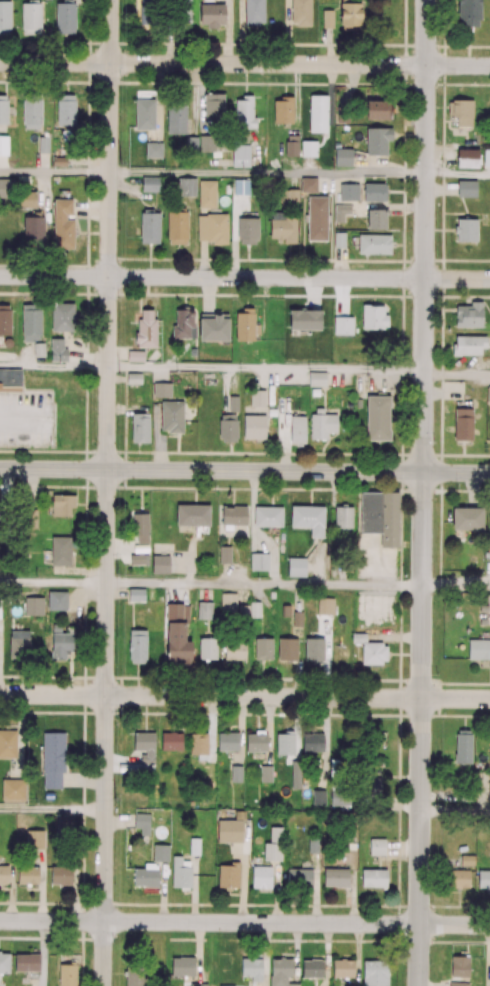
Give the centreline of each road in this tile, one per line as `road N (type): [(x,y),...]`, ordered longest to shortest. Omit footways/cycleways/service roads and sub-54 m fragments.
road 1 (residential): [(111,0),(103,985)]
road 2 (tertiary): [(423,472),(419,985)]
road 3 (residential): [(489,926),(0,920)]
road 4 (tertiary): [(489,473),(0,468)]
road 5 (residential): [(489,699),(0,695)]
road 6 (residential): [(489,66),(0,62)]
road 7 (residential): [(489,279),(0,276)]
road 8 (tertiary): [(427,0),(423,472)]

